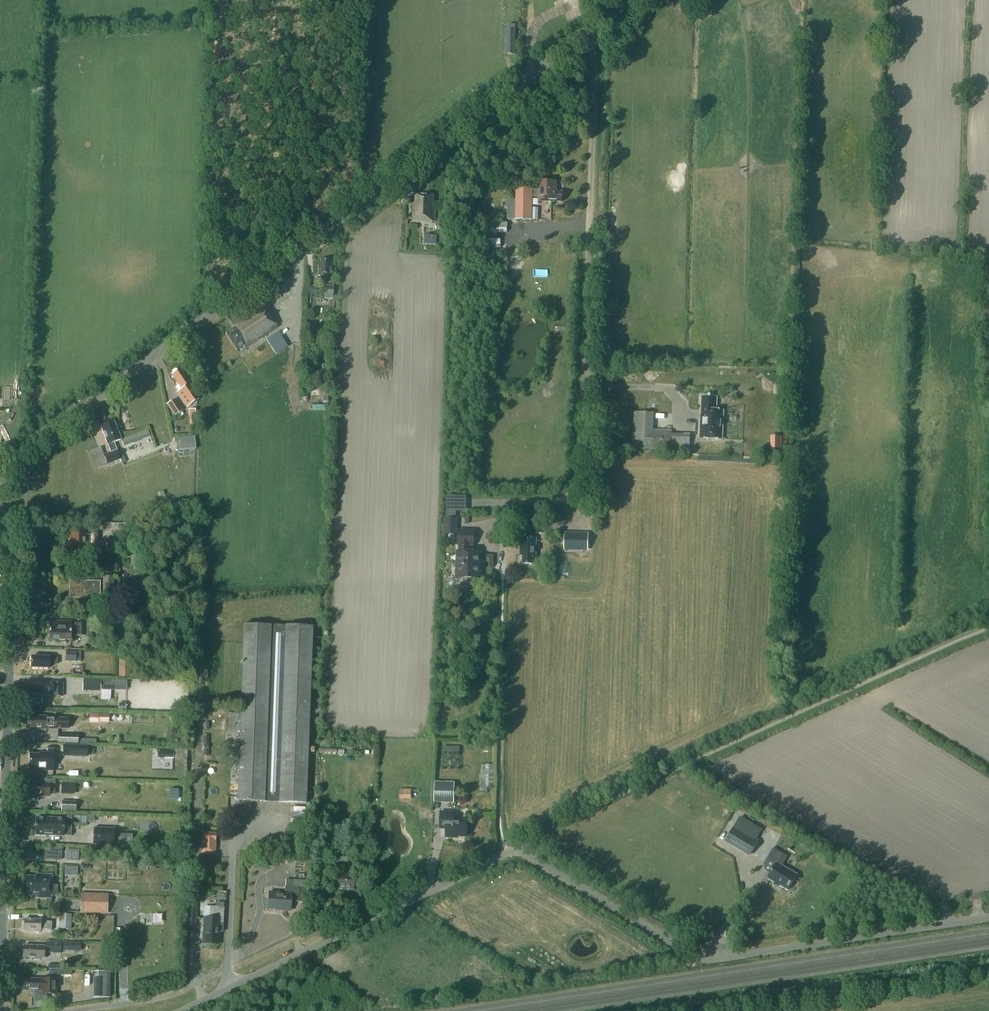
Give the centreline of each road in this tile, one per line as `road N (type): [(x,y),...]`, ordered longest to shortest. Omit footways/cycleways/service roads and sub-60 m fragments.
road 1 (unclassified): [(182,1010),(510,851),(699,956),(988,918)]
road 2 (unclassified): [(0,473),(583,32)]
road 3 (unclassified): [(505,502),(566,498),(580,478),(594,67),(583,32)]
road 4 (residential): [(0,1000),(12,549),(0,516)]
road 5 (unclassified): [(718,1010),(988,970)]

